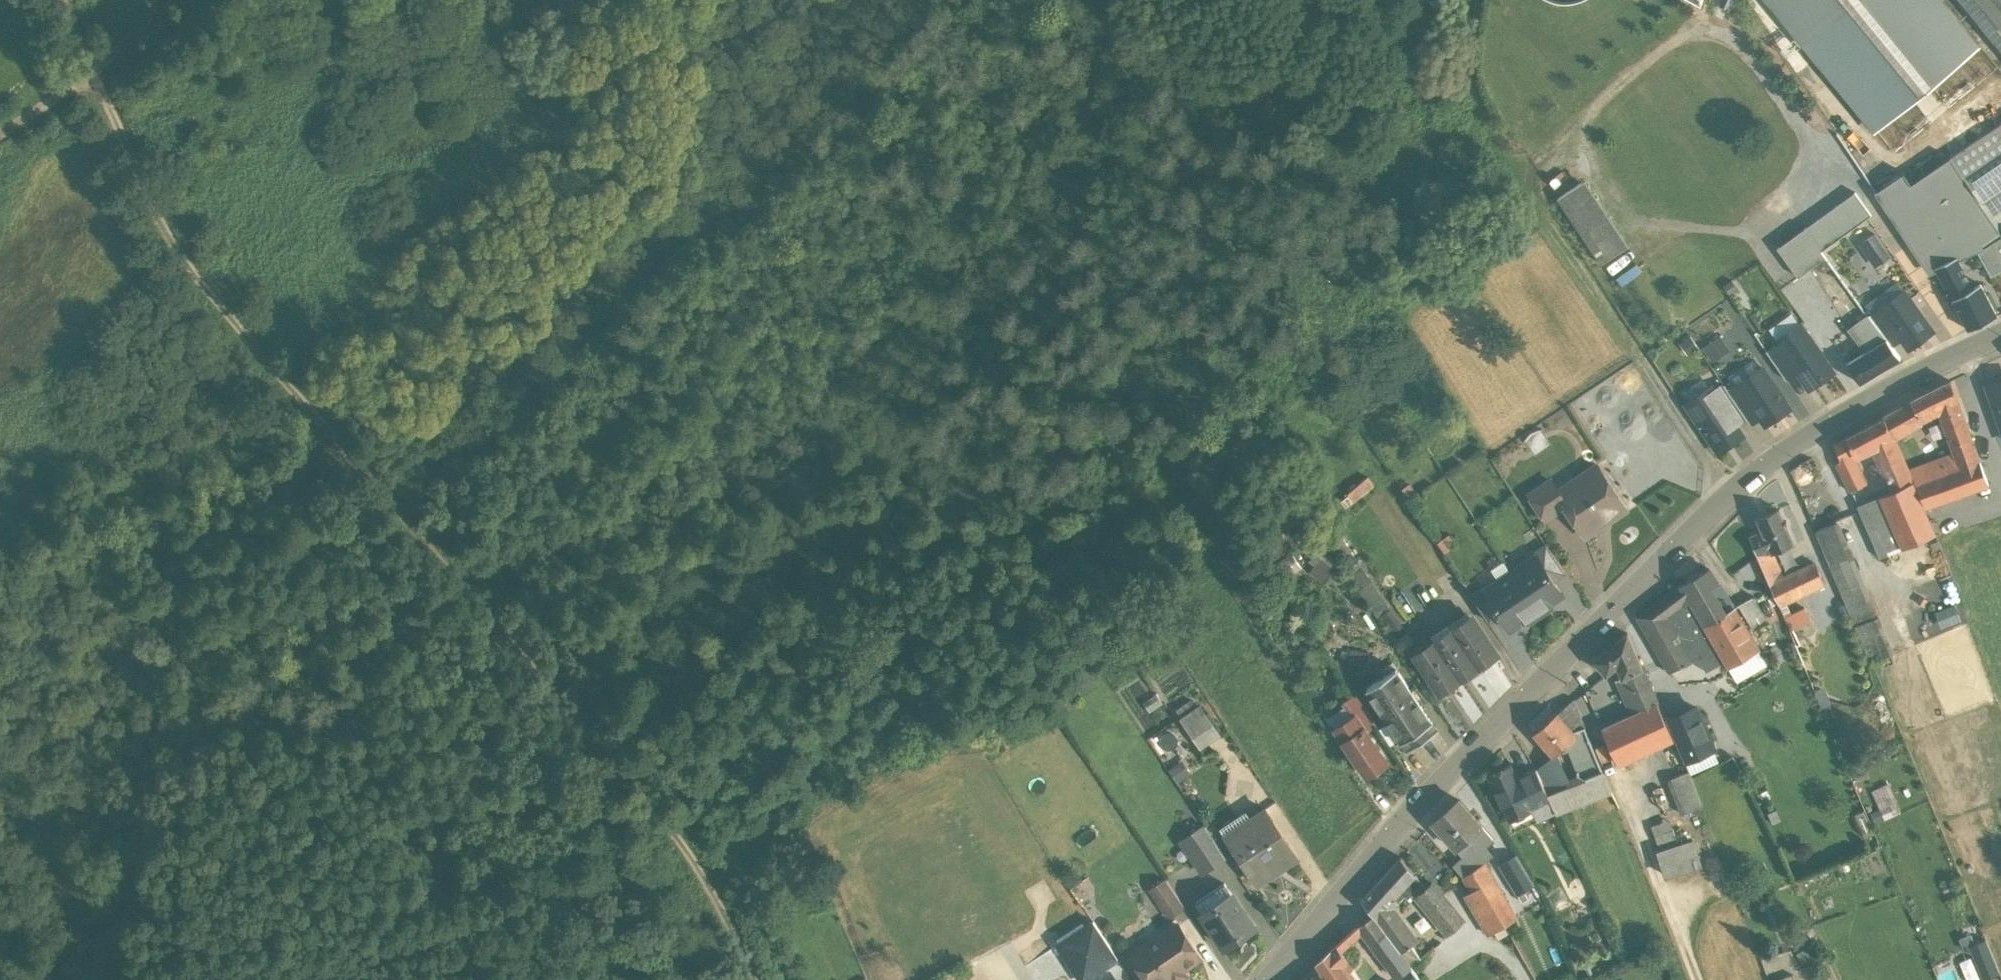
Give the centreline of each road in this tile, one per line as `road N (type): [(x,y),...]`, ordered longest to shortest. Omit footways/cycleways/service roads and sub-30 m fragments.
road 1 (track): [(757,979),(659,815),(186,272),(91,78)]
road 2 (residential): [(1266,979),(1440,780),(1727,493),(1860,404),(2000,333)]
road 3 (track): [(1470,0),(1461,59),(1470,107),(1727,493)]

